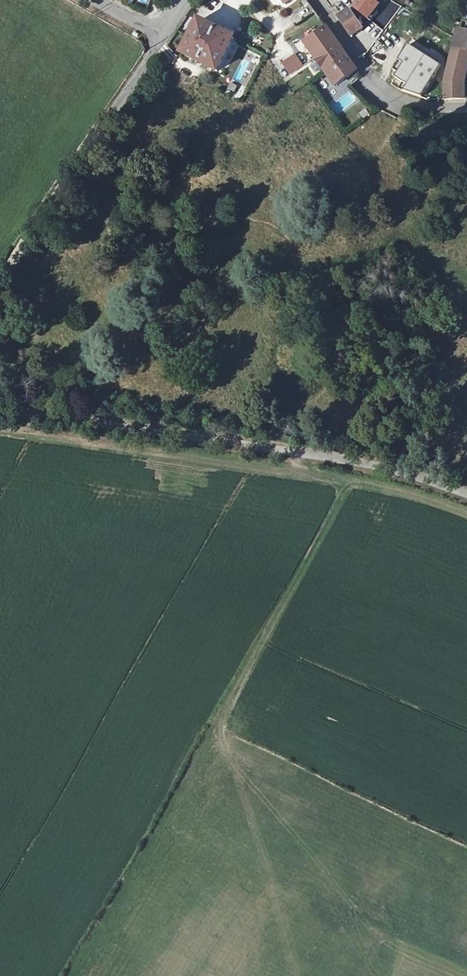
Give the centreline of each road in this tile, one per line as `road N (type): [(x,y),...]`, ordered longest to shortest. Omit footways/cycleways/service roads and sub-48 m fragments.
road 1 (unclassified): [(0,409),(400,473),(466,497)]
road 2 (unclassified): [(161,39),(0,284)]
road 3 (residential): [(466,106),(409,102),(381,87),(315,0)]

